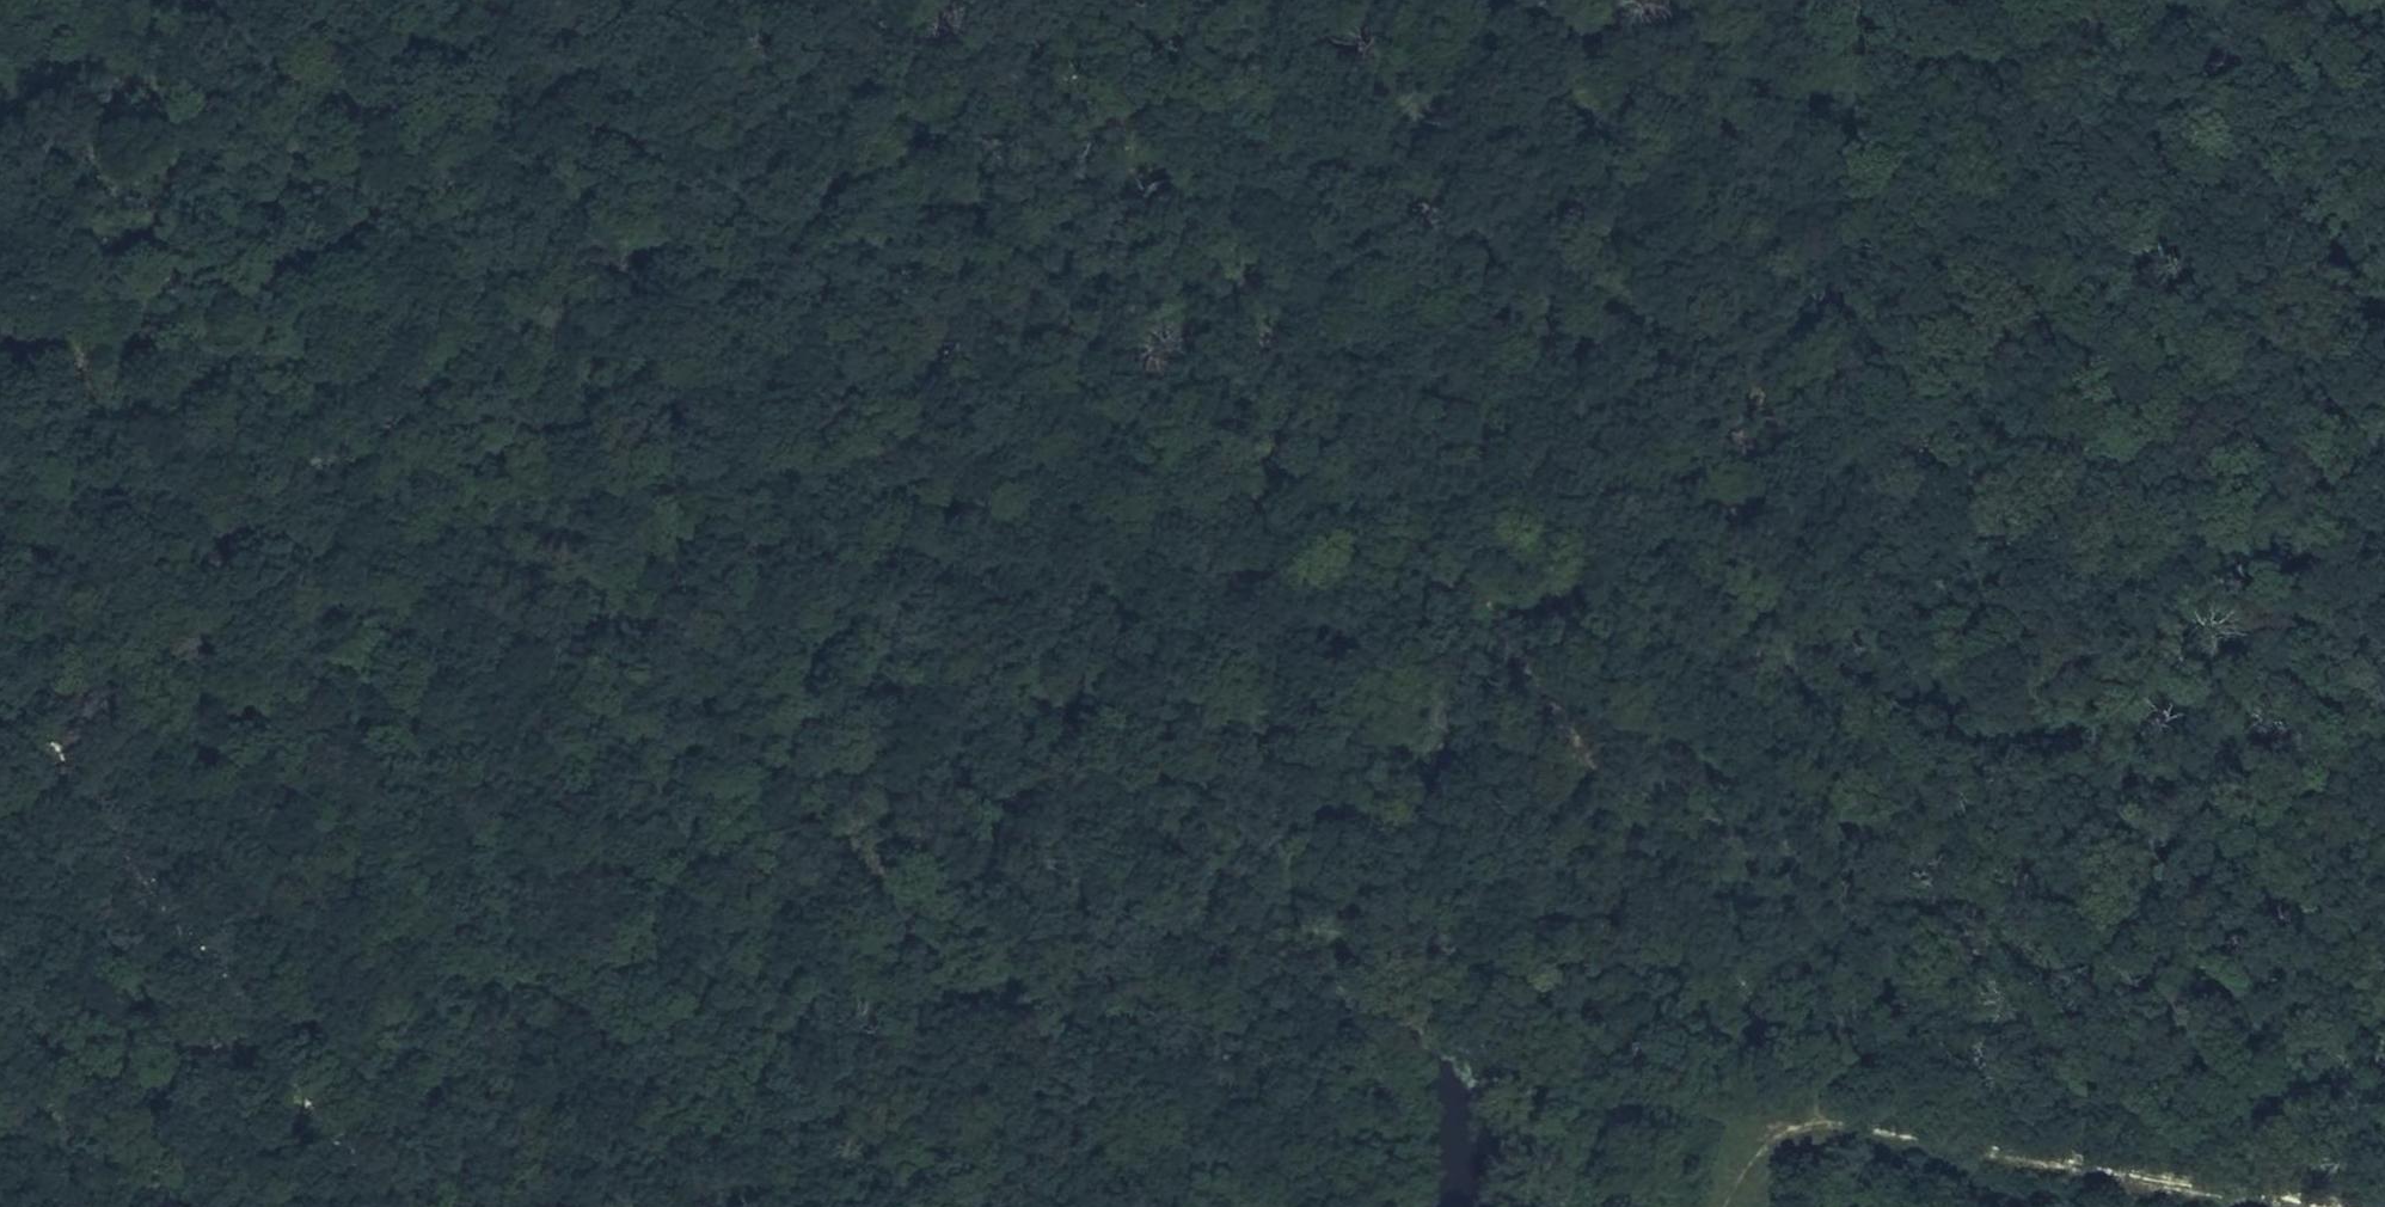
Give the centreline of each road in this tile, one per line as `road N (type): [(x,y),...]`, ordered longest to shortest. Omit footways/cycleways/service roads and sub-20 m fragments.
road 1 (track): [(1717,1206),(1786,1118),(1838,1104),(2384,1190)]
road 2 (track): [(0,653),(407,1206)]

